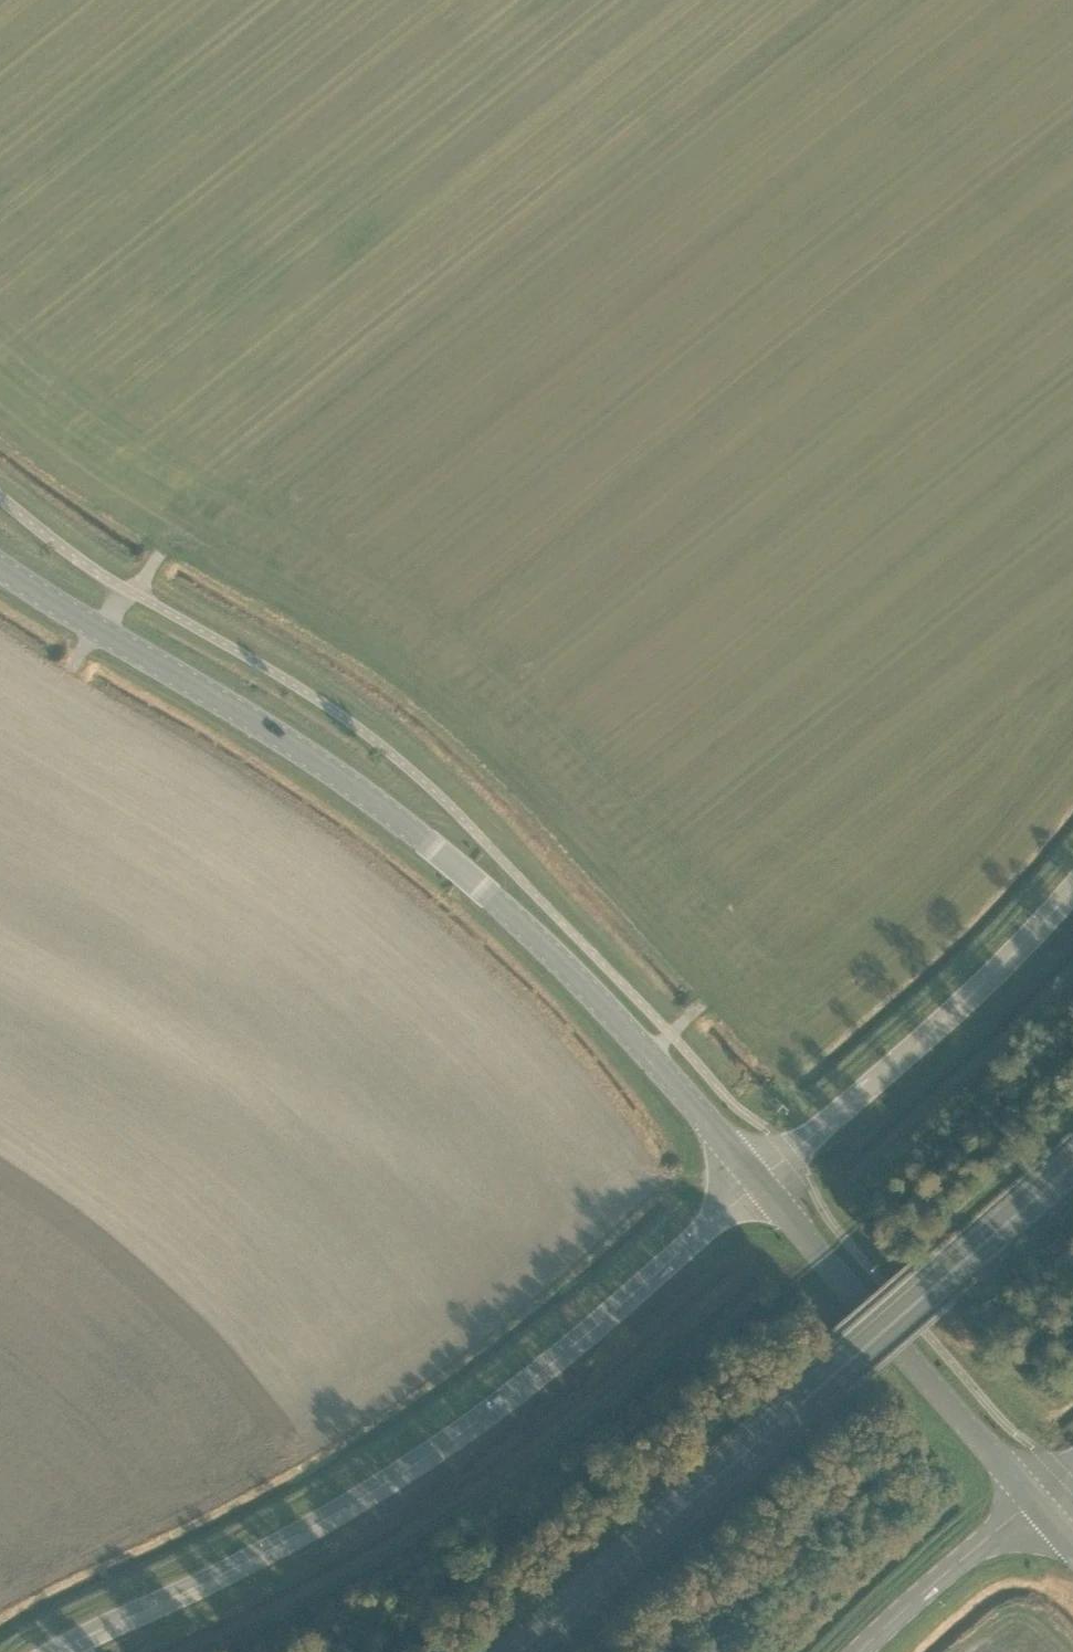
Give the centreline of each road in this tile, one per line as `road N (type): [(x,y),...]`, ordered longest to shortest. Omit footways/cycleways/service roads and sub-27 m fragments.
road 1 (secondary): [(758,1182),(611,1010),(433,846),(313,756),(0,566)]
road 2 (secondary): [(58,1651),(350,1502),(509,1399),(758,1182)]
road 3 (trunk): [(519,1651),(1072,1164)]
road 4 (secondary): [(758,1182),(927,1037),(1072,887)]
road 5 (secondary): [(1031,1499),(758,1182)]
road 6 (secondary): [(858,1651),(1031,1499)]

